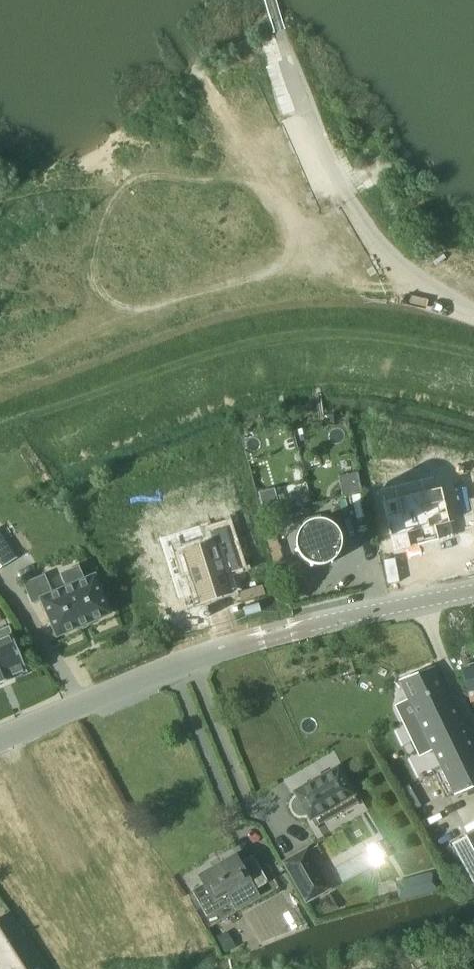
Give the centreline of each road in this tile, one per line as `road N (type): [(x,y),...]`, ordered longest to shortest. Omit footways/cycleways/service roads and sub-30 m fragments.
road 1 (tertiary): [(0,744),(224,648),(473,591)]
road 2 (track): [(10,740),(82,877)]

